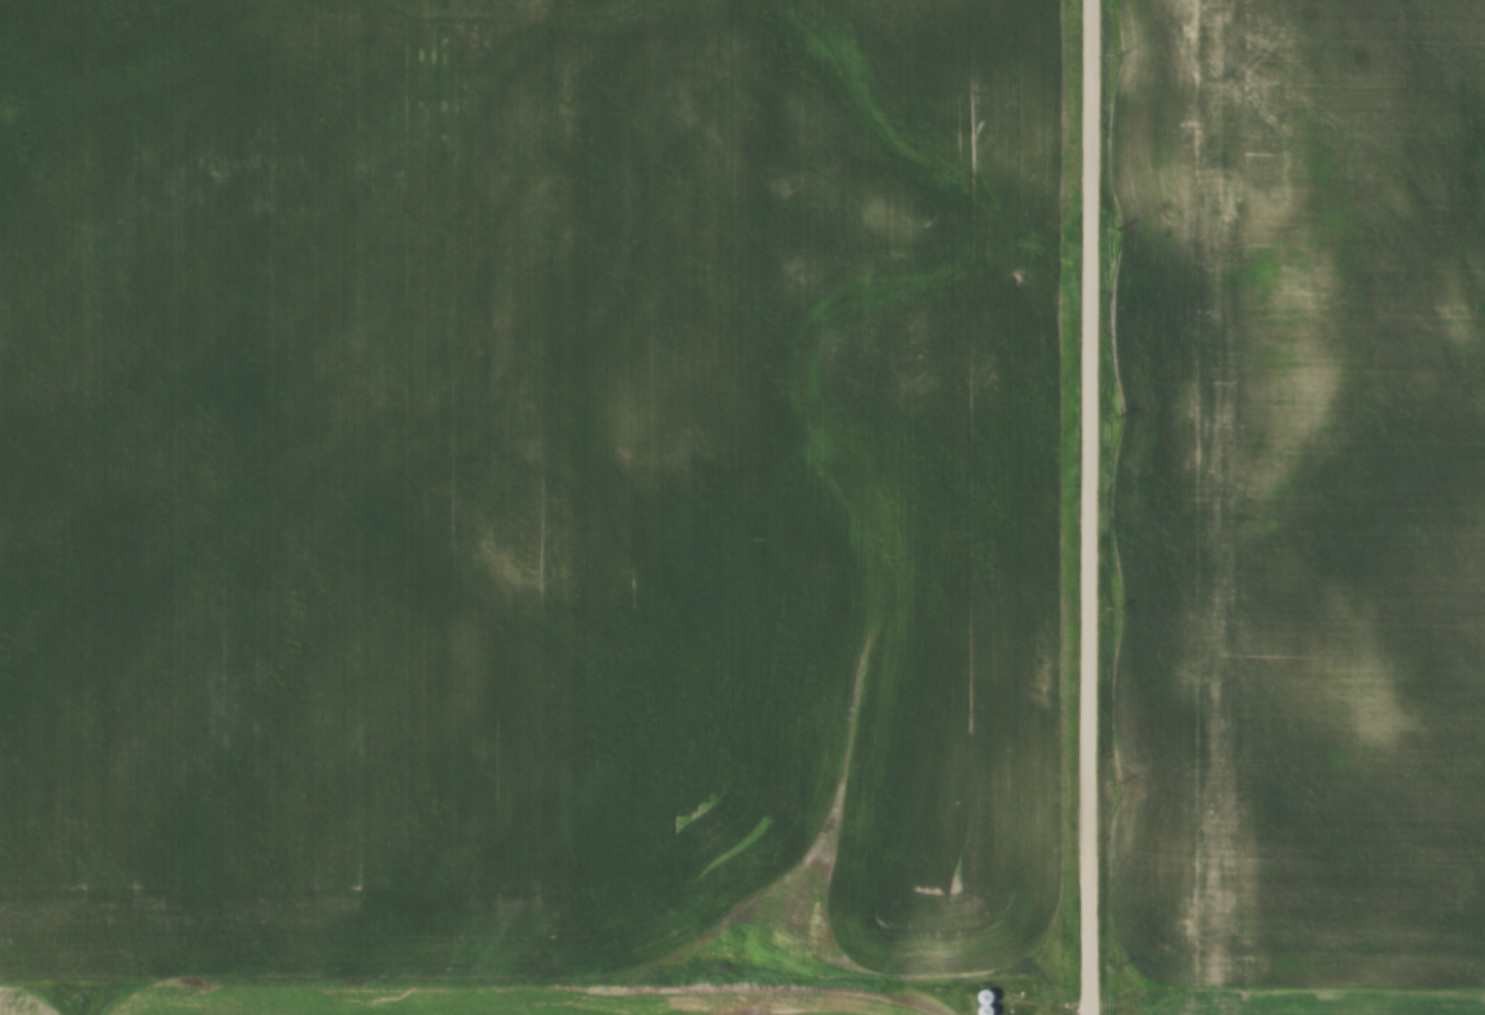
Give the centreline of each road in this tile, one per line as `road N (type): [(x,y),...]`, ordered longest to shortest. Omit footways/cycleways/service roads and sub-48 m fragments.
road 1 (residential): [(1092,1014),(1093,0)]

